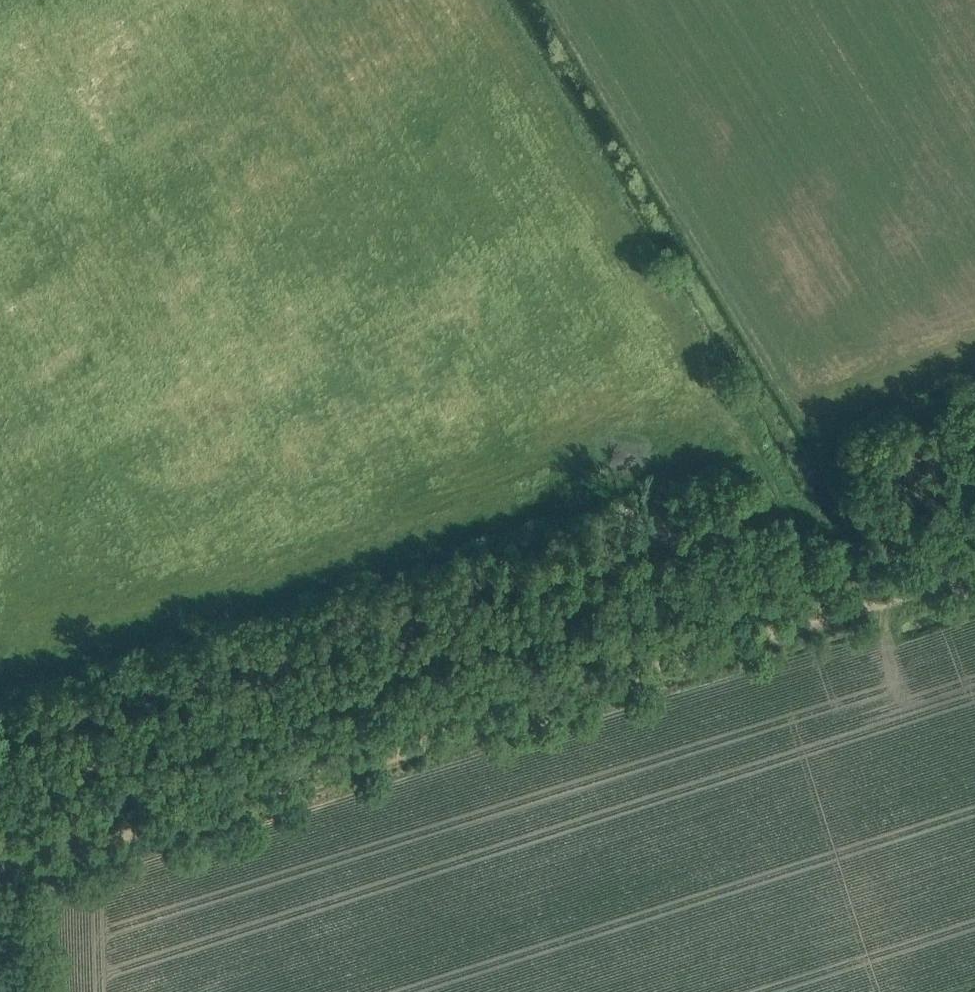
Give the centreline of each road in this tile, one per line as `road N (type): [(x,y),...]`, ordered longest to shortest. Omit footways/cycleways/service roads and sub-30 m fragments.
road 1 (track): [(0,846),(49,856),(112,838),(974,564)]

